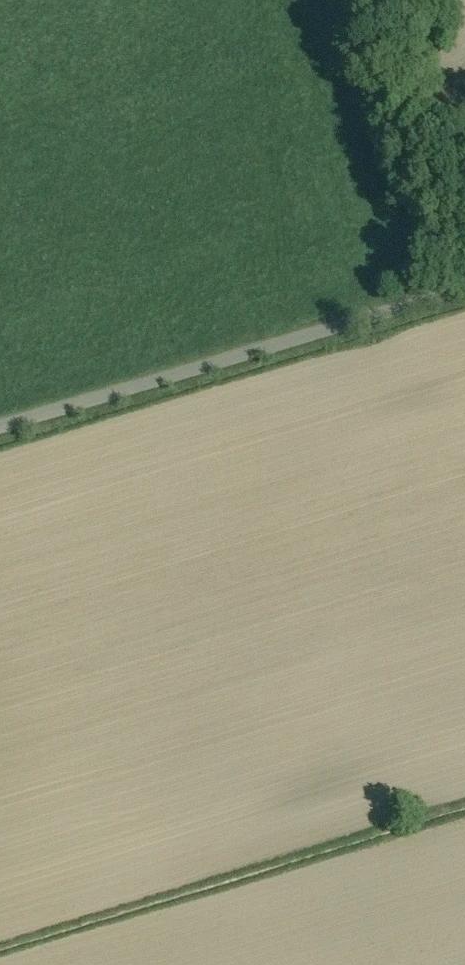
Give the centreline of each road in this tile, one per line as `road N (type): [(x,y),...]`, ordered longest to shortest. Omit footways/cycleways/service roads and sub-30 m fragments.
road 1 (unclassified): [(0,431),(464,293)]

